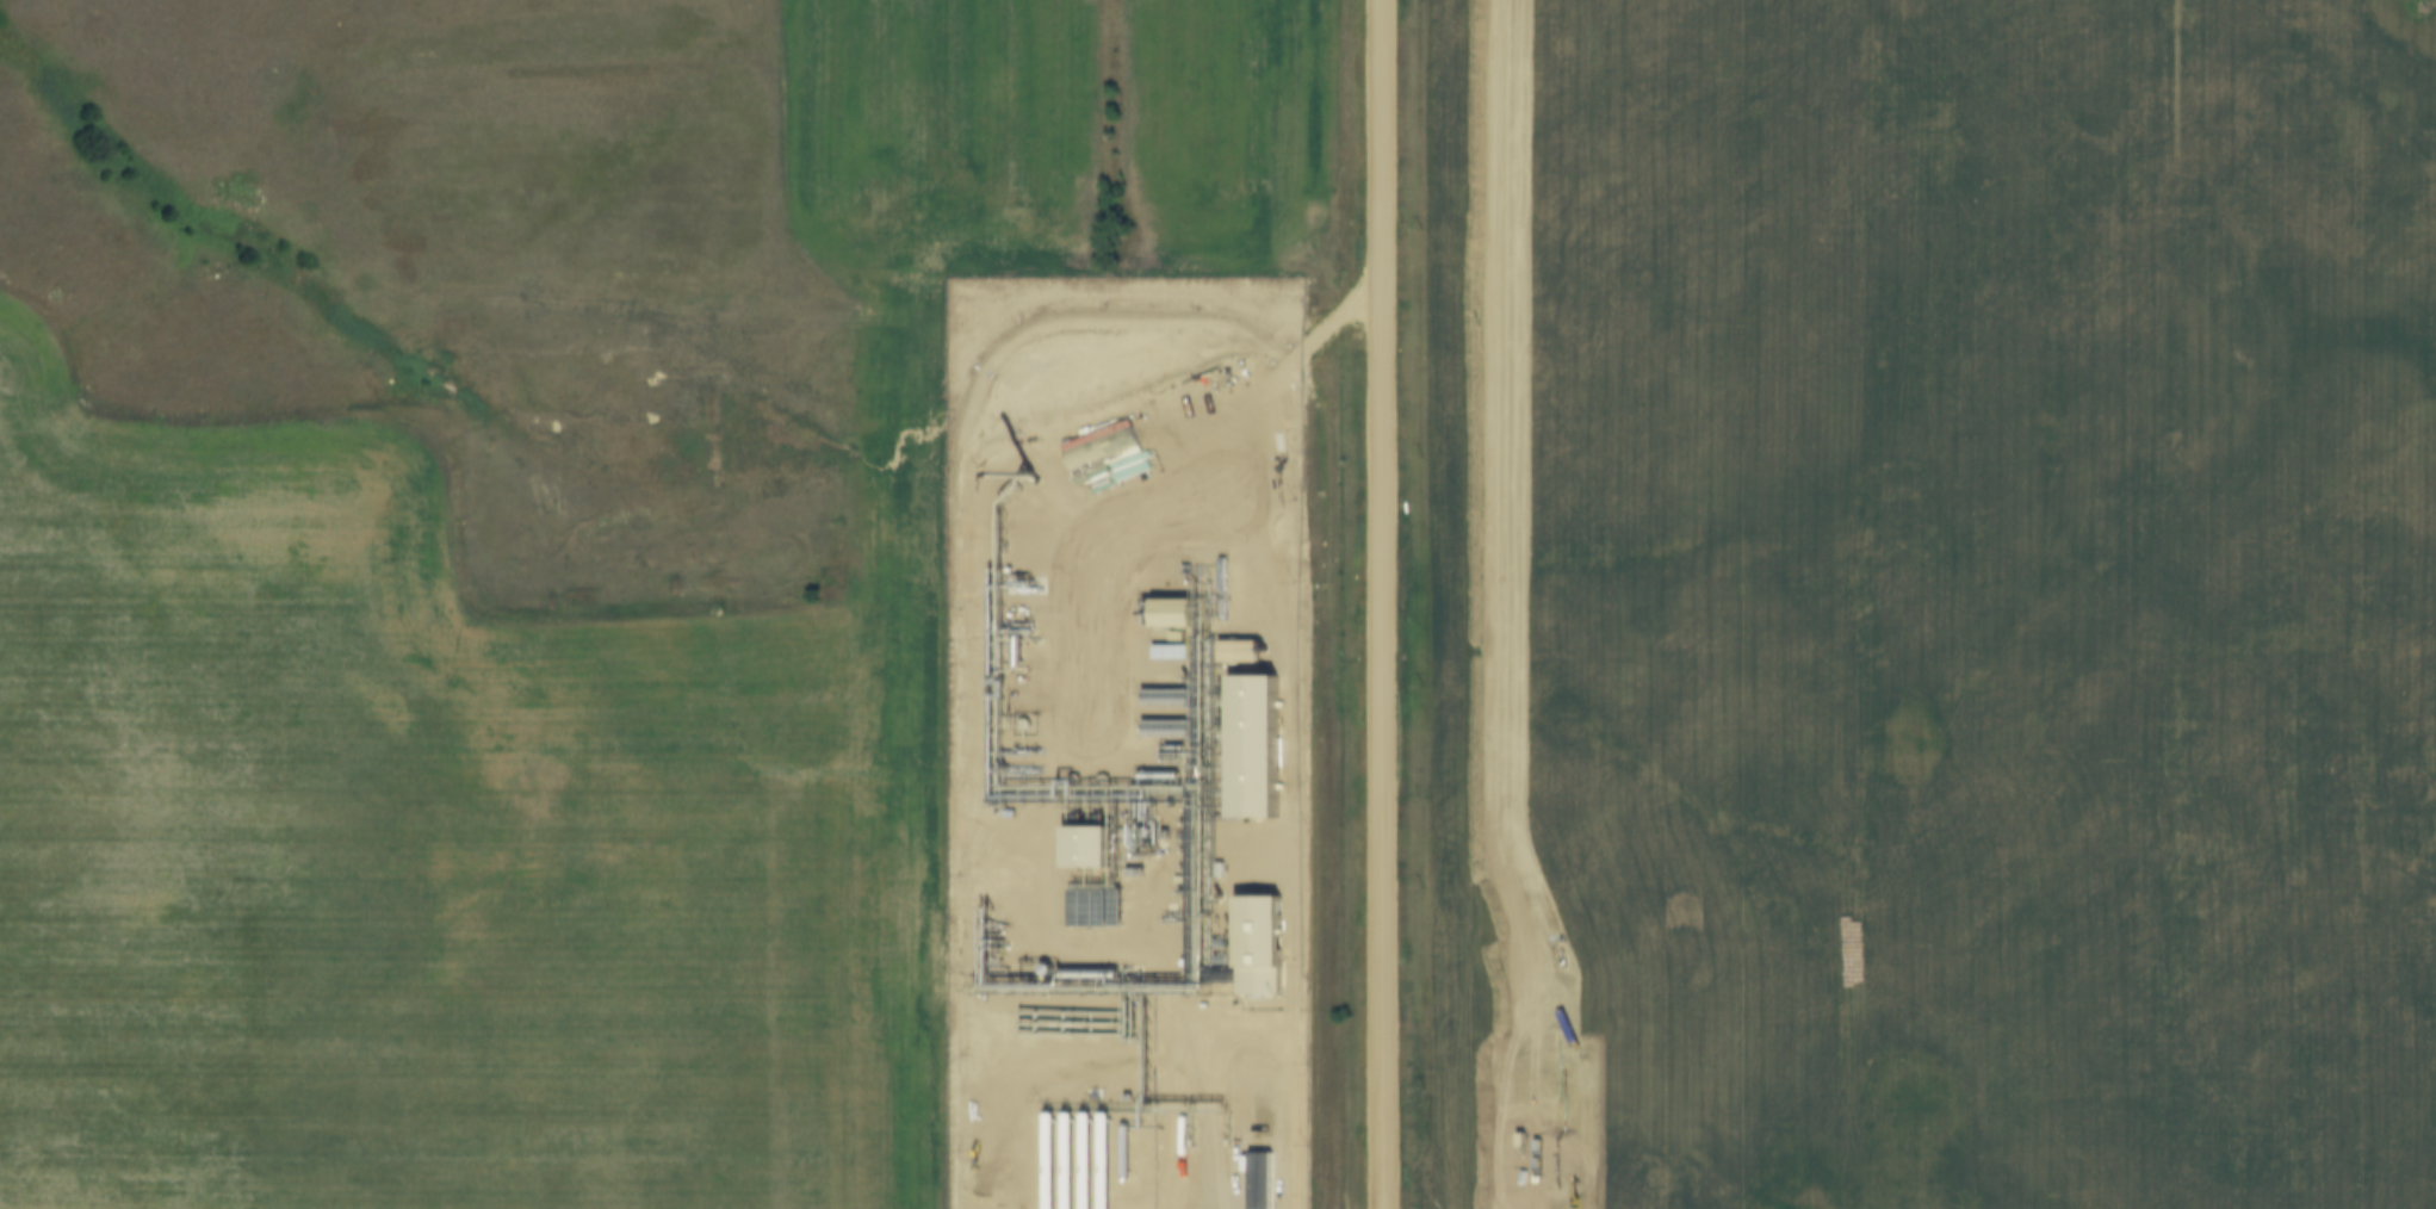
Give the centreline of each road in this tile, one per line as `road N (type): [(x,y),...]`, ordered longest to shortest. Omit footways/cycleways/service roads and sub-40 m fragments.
road 1 (residential): [(1378,0),(1380,1208)]
road 2 (track): [(860,323),(1378,329)]

